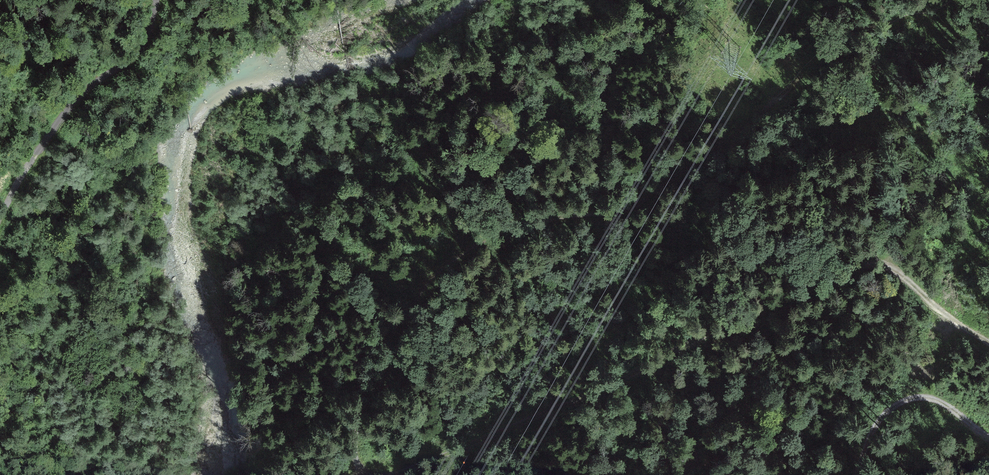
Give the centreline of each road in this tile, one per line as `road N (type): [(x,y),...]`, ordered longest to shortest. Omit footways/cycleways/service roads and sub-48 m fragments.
road 1 (track): [(956,0),(896,28),(839,34),(751,122),(628,208),(521,224),(435,276),(360,418),(356,461),(364,474)]
road 2 (track): [(391,474),(623,378),(859,264),(875,262),(908,281),(988,343)]
road 3 (track): [(158,0),(139,52),(80,93),(0,219)]
road 4 (track): [(856,474),(879,418),(896,403),(920,396),(944,401),(988,433)]

